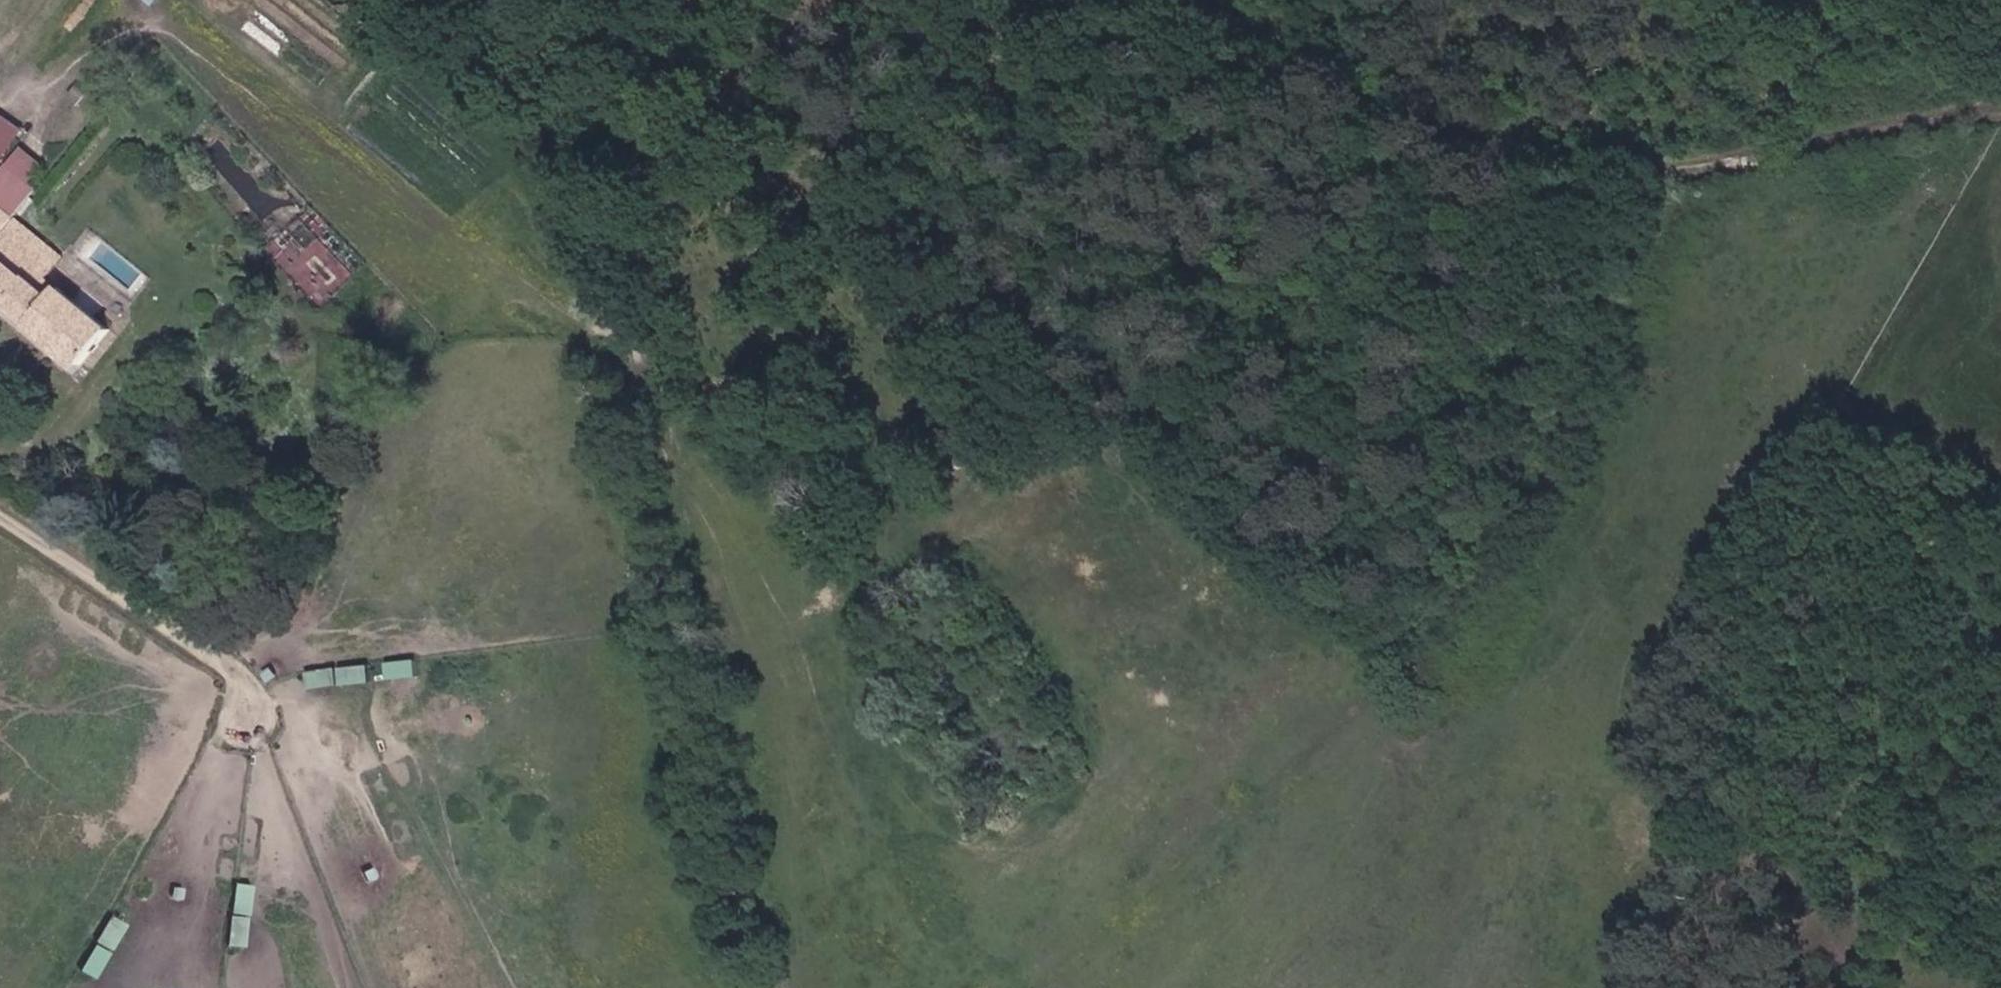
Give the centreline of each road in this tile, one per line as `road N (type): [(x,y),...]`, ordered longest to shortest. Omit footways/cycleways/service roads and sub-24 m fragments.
road 1 (track): [(362,987),(233,674),(0,527)]

